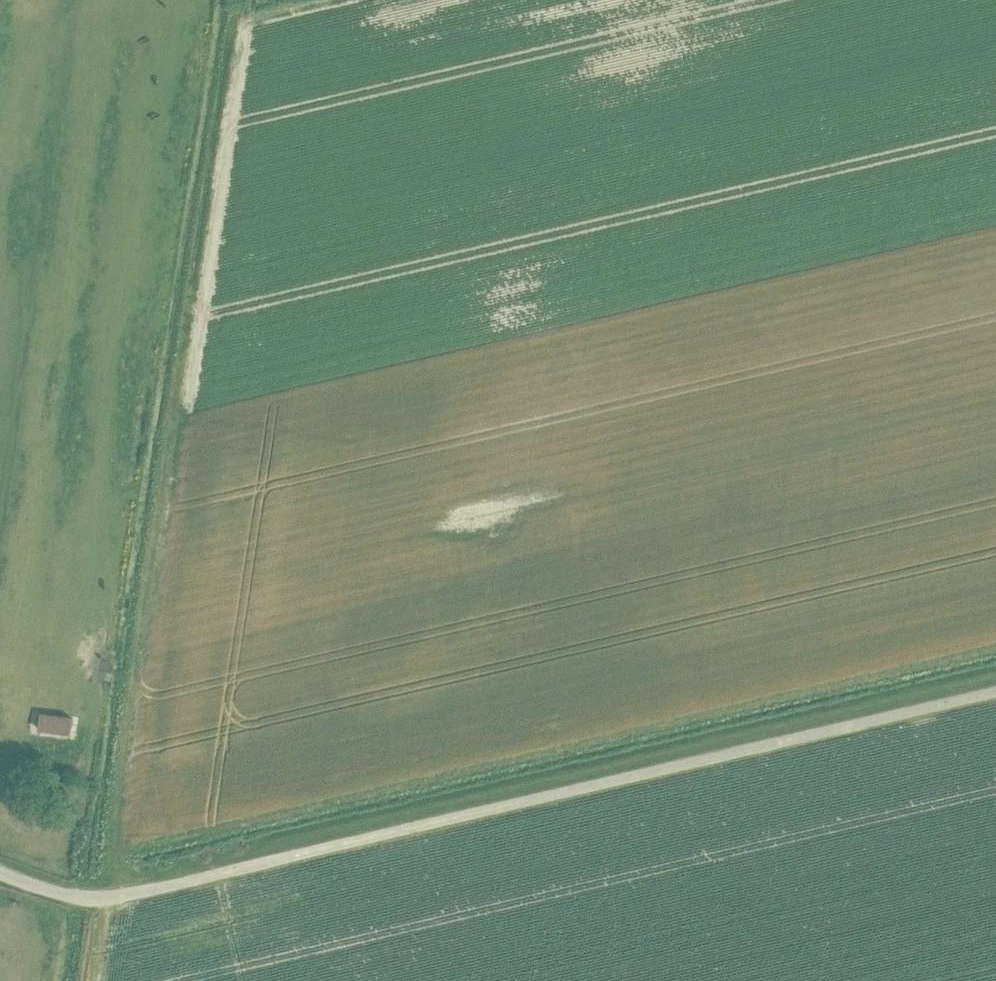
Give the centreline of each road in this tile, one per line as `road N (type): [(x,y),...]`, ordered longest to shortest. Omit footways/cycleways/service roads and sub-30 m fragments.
road 1 (track): [(0,595),(96,0)]

